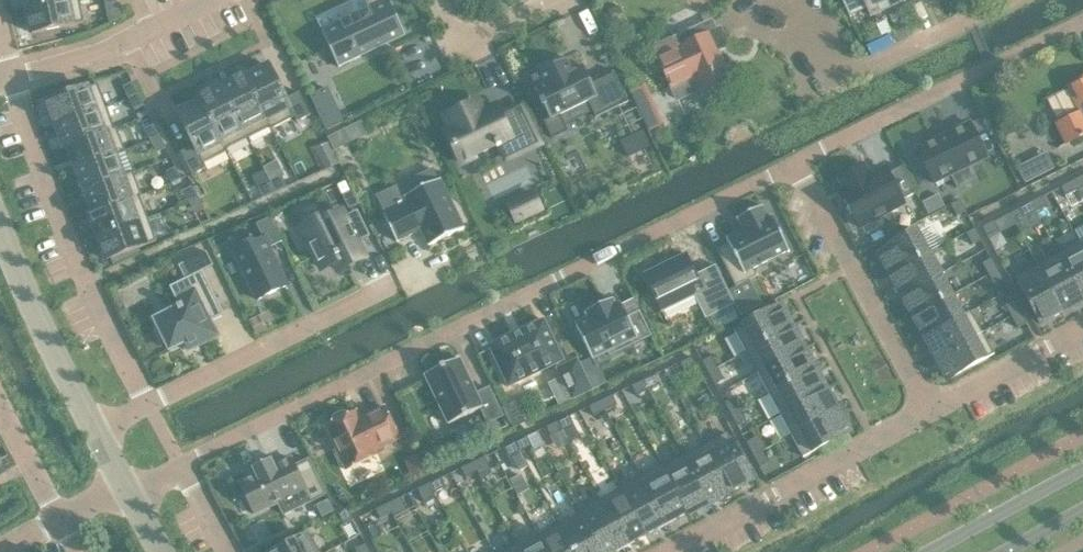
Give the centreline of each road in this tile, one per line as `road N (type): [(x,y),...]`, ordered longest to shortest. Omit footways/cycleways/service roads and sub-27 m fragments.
road 1 (residential): [(180,464),(796,162)]
road 2 (residential): [(150,403),(50,204),(12,80)]
road 3 (residential): [(796,162),(1082,21)]
road 4 (residential): [(669,551),(930,409)]
road 5 (residential): [(796,162),(930,409)]
road 6 (residential): [(150,403),(394,287)]
road 7 (tertiary): [(95,431),(0,222)]
road 8 (residential): [(215,0),(97,53),(12,80)]
road 9 (residential): [(930,409),(1082,329)]
road 10 (secondary): [(1082,470),(932,551)]
road 11 (residential): [(1002,0),(867,65)]
road 12 (residential): [(0,397),(59,517)]

